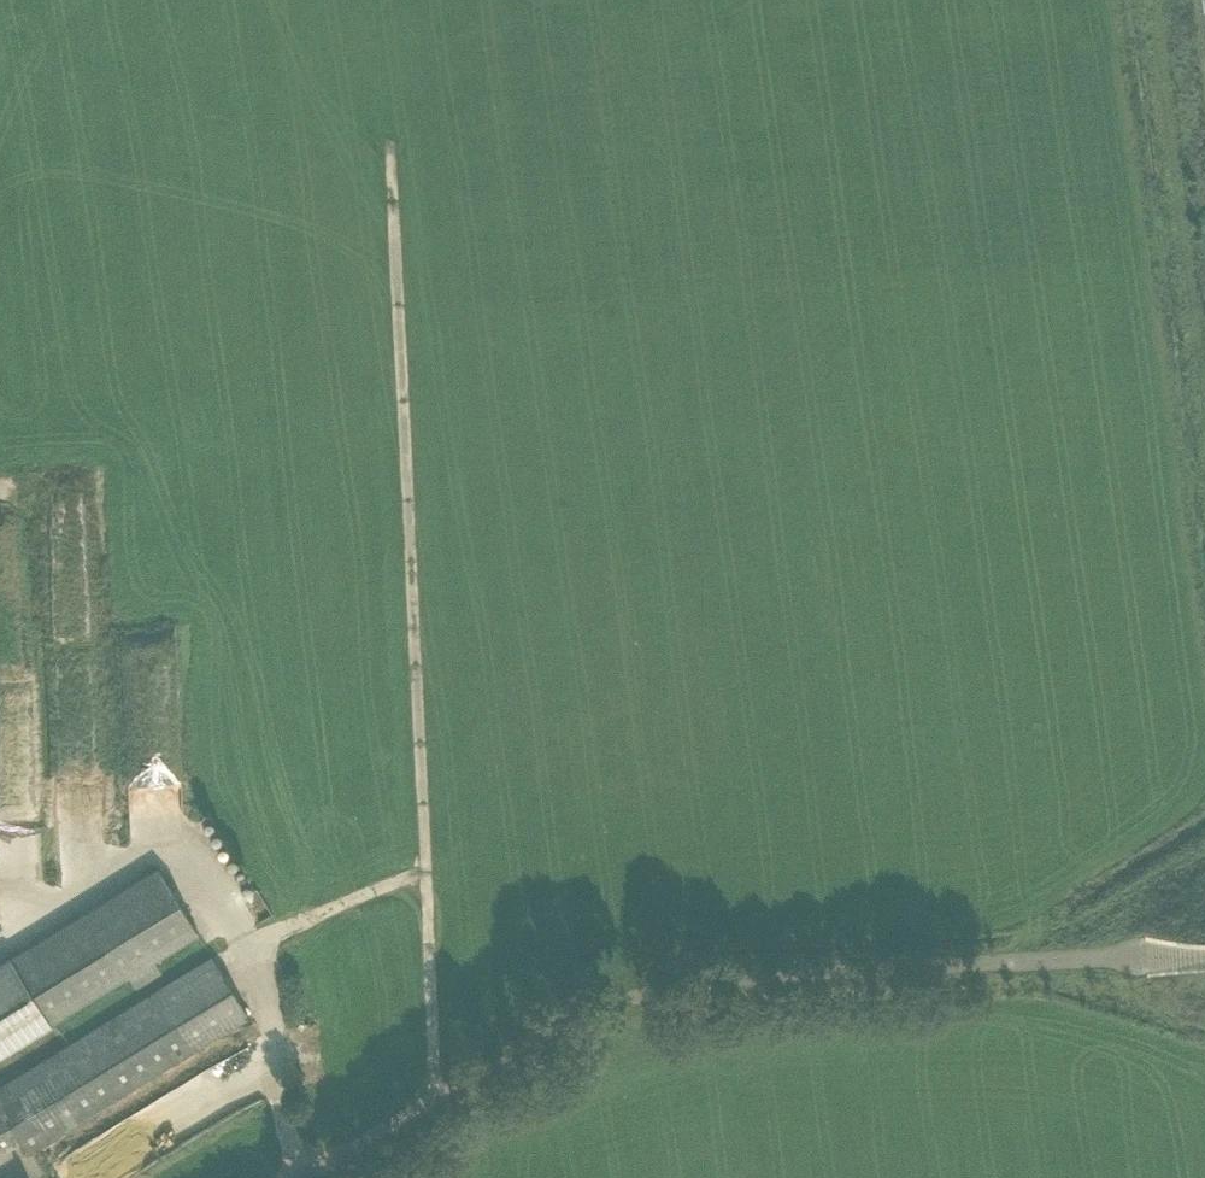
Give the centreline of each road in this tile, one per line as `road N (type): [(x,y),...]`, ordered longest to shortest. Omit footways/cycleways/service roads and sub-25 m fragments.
road 1 (track): [(390,140),(433,1101)]
road 2 (unclassified): [(990,963),(692,984),(625,998),(550,1026),(307,1177)]

